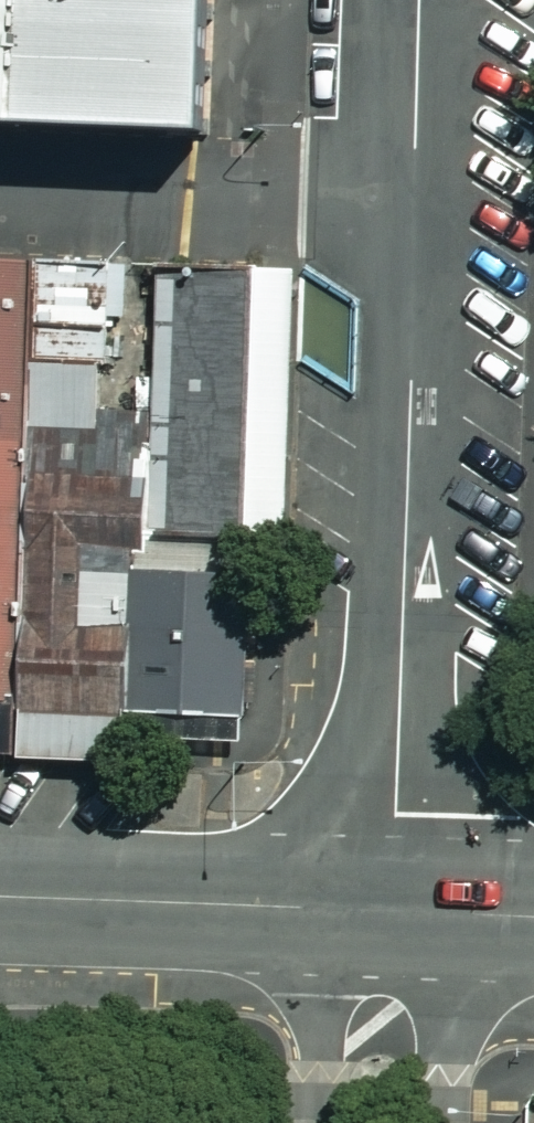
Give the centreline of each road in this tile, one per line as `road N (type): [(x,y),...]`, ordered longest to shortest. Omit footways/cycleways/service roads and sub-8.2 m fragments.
road 1 (residential): [(393,912),(418,0)]
road 2 (tertiary): [(0,898),(393,912)]
road 3 (residential): [(393,912),(420,1000),(444,1122)]
road 4 (tertiary): [(393,912),(533,918)]
road 5 (residential): [(319,1122),(344,1001)]

